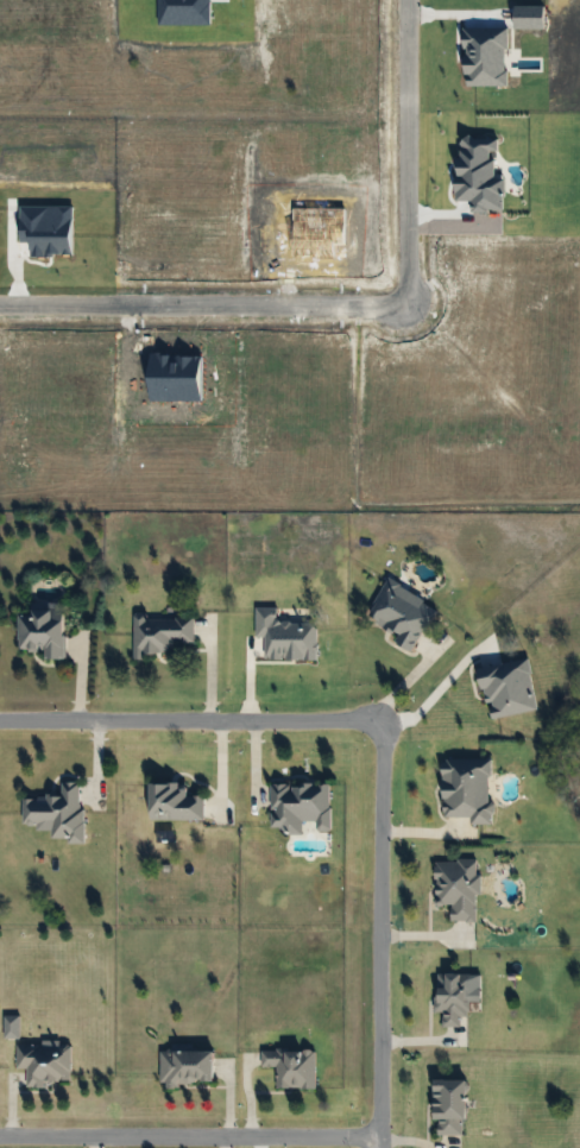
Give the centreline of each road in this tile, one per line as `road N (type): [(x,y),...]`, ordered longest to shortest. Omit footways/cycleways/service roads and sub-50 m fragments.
road 1 (residential): [(381,1147),(383,723)]
road 2 (residential): [(0,314),(384,316),(411,304)]
road 3 (residential): [(0,719),(383,723)]
road 4 (residential): [(0,1136),(382,1138)]
road 5 (residential): [(411,304),(410,0)]

